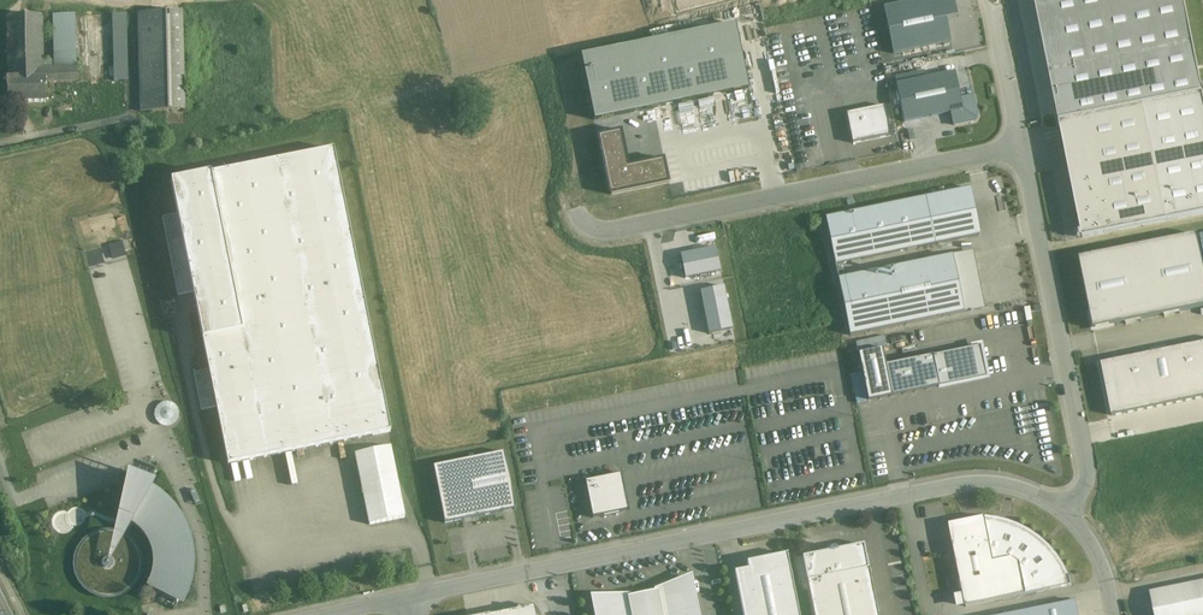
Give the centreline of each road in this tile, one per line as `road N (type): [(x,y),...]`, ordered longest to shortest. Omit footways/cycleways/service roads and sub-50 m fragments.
road 1 (unclassified): [(1064,511),(1028,490),(960,484),(409,597)]
road 2 (residential): [(568,192),(578,216),(597,228),(623,229),(1023,150)]
road 3 (residential): [(1064,511),(1081,495),(1087,471),(1023,150)]
road 4 (residential): [(1023,150),(991,0)]
road 5 (unclassified): [(0,464),(30,543),(33,593)]

